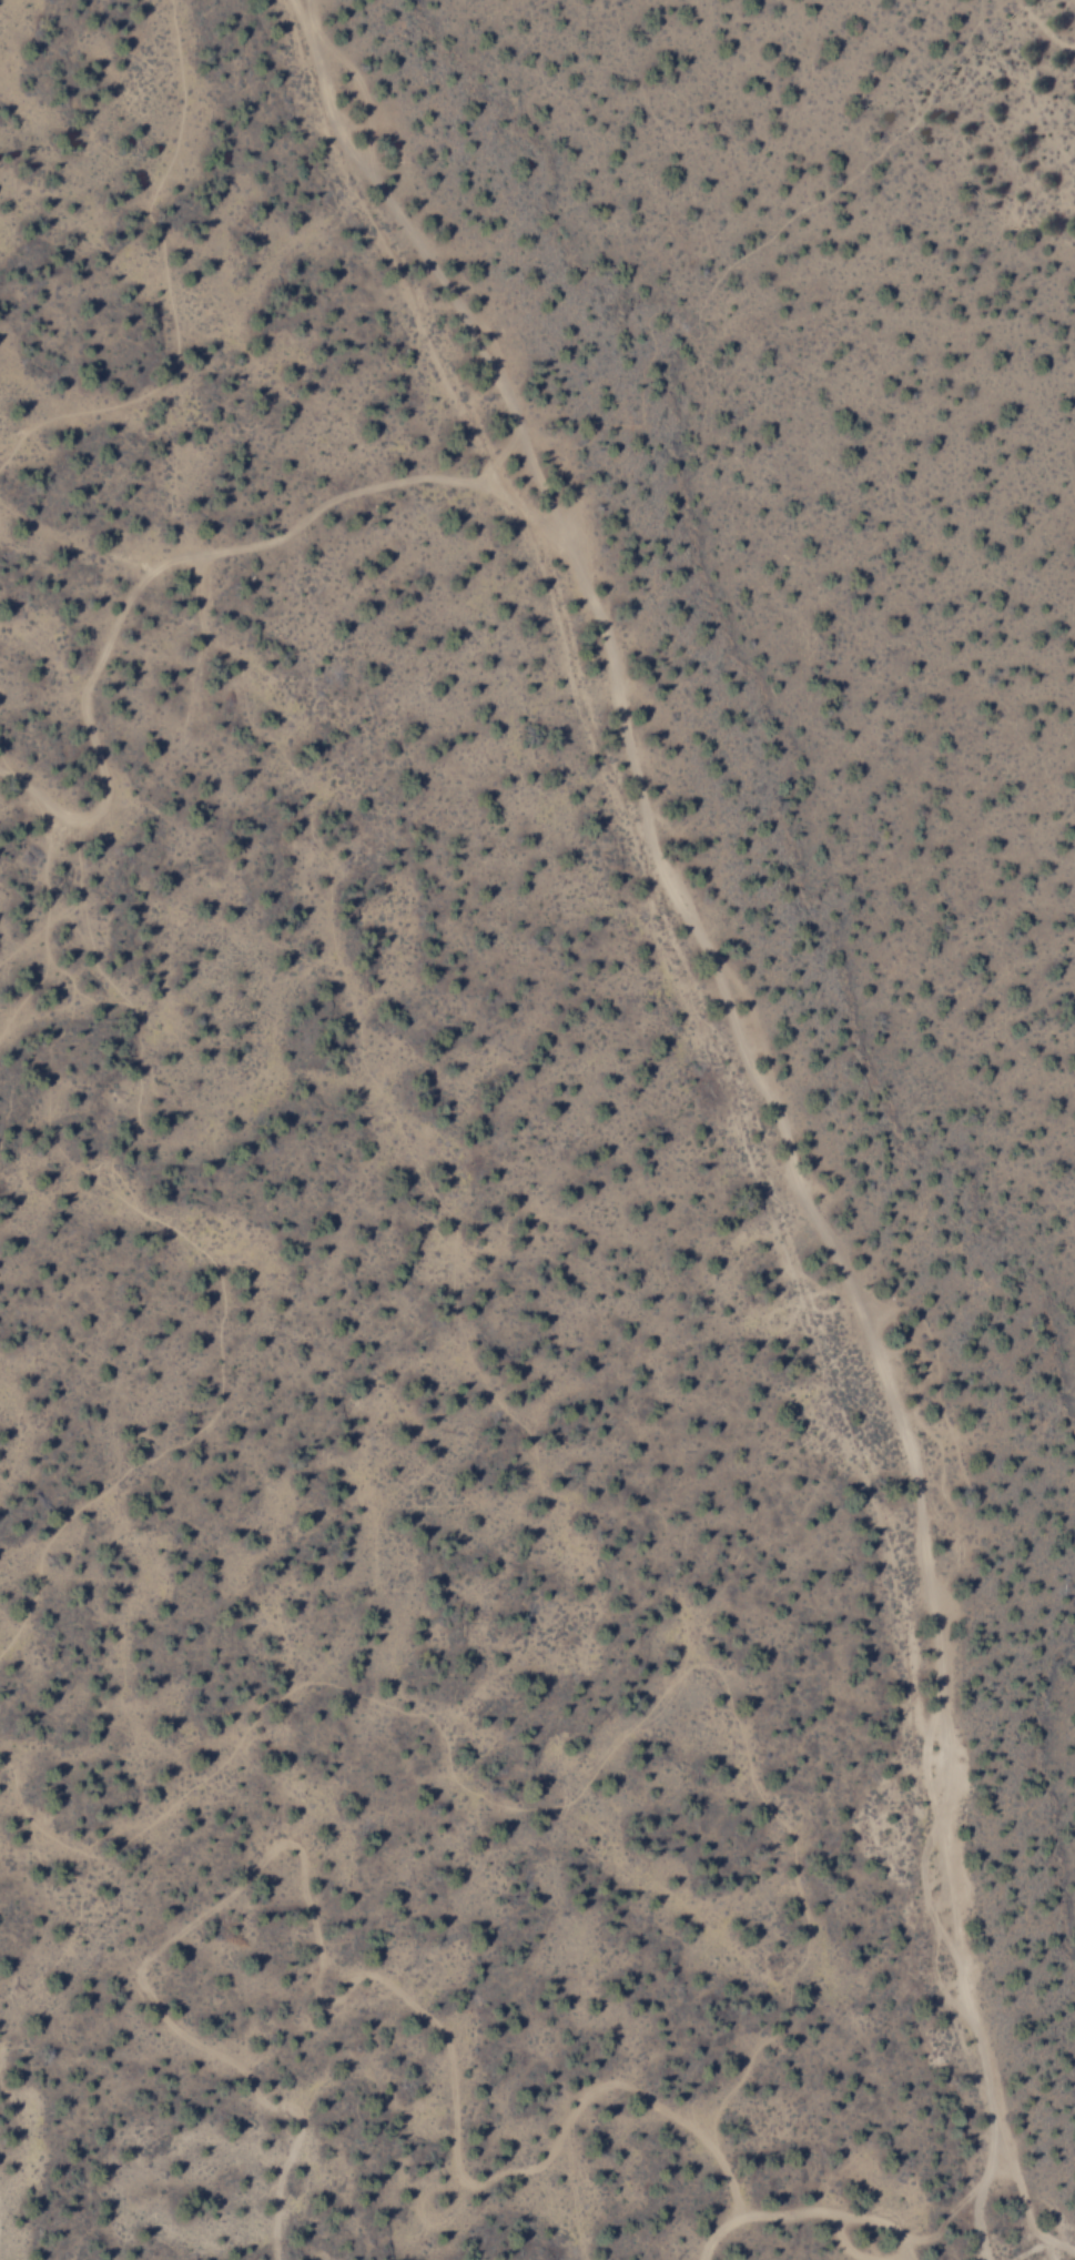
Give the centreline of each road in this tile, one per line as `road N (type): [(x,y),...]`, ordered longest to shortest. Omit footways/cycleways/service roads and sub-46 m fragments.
road 1 (track): [(984,2259),(980,2203),(998,2118),(959,1961),(925,1768),(941,1666),(902,1433),(868,1325),(794,1177),(712,963),(653,856),(601,624),(470,326),(336,125),(293,0)]
road 2 (track): [(740,2219),(709,2146),(657,2102),(622,2089),(588,2097),(533,2169),(464,2178),(453,2161),(450,2051),(439,2027),(372,1975),(355,1978),(342,2001),(320,2001),(317,1943),(300,1888),(303,1866),(295,1849),(277,1845),(240,1889),(141,1971),(153,2008),(239,2066),(265,2103),(293,2108),(294,2130),(276,2180),(277,2259)]
road 3 (track): [(520,434),(477,480),(366,492),(281,538),(199,553),(145,581),(85,692),(102,776),(92,815),(0,772)]
road 4 (track): [(704,2259),(727,2223),(802,2214),(875,2220),(911,2259)]

